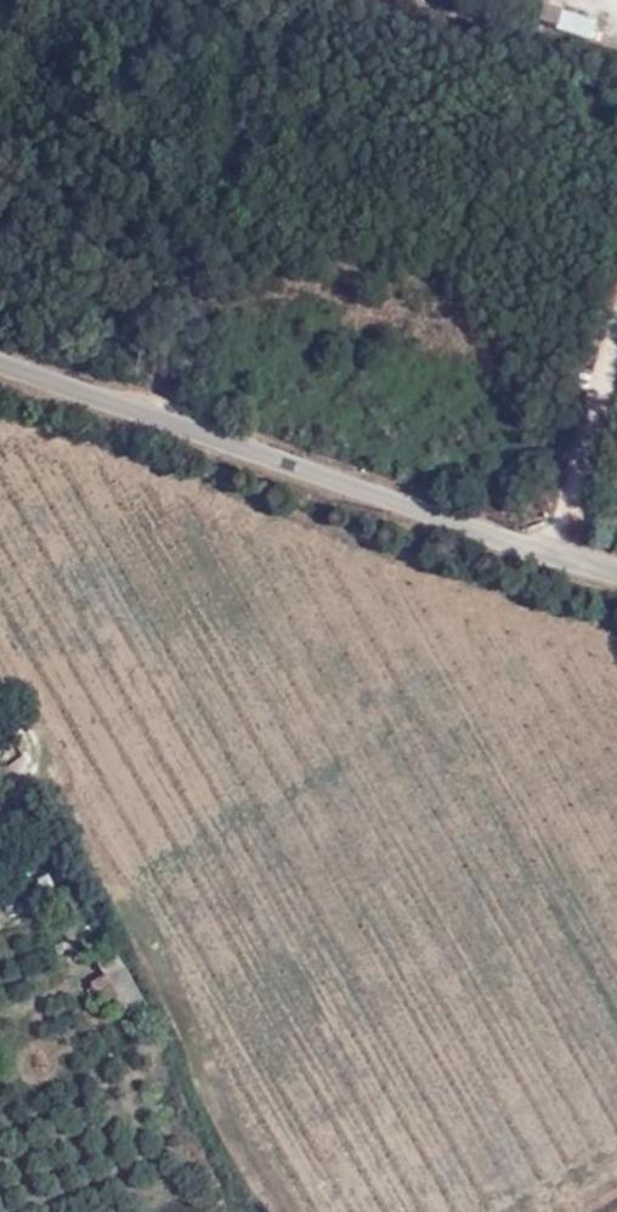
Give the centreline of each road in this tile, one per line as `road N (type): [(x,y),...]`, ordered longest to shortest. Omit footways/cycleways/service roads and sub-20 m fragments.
road 1 (unclassified): [(616,581),(420,502),(0,363)]

